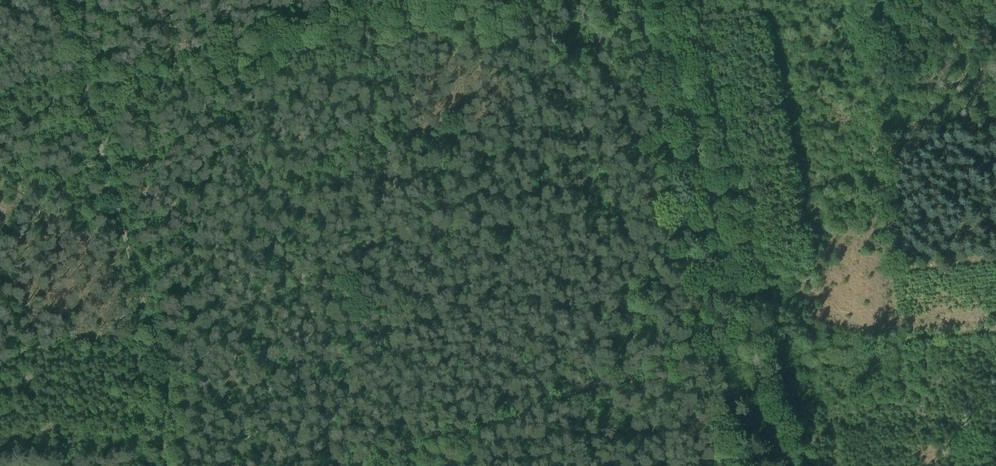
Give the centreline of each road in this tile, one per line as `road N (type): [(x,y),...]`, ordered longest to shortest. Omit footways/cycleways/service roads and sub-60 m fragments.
road 1 (unclassified): [(661,0),(789,465)]
road 2 (track): [(506,0),(83,90)]
road 3 (track): [(370,465),(753,337)]
road 4 (track): [(83,90),(167,394),(165,465)]

